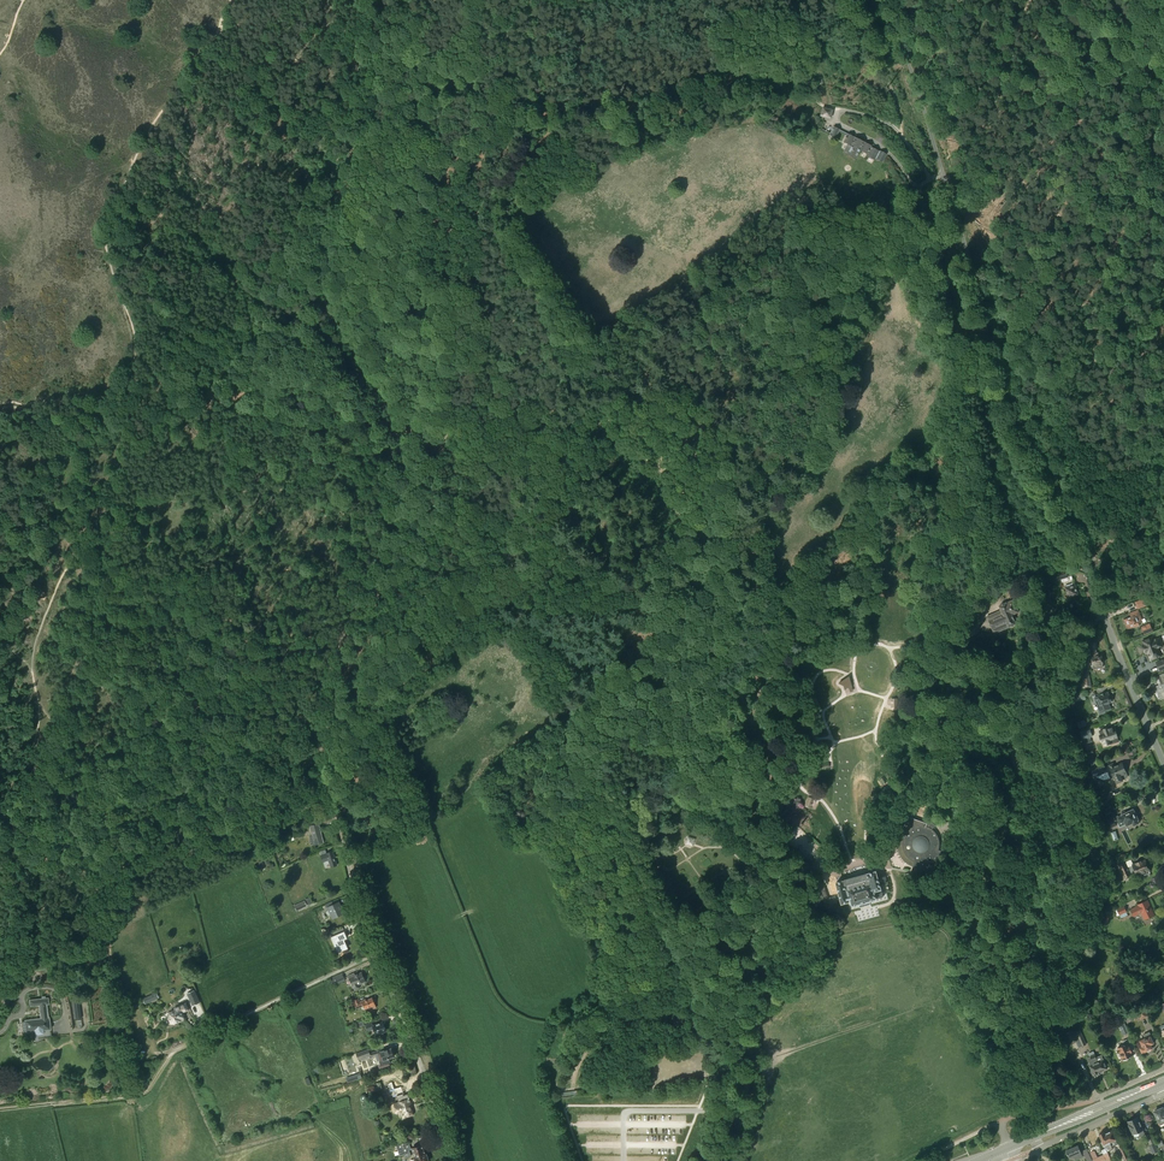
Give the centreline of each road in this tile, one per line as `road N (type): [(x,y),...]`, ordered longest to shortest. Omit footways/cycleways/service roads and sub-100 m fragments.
road 1 (track): [(337,821),(318,774),(316,739),(386,497),(392,444),(328,297),(323,225),(342,144),(385,66),(373,36),(377,0)]
road 2 (unclassified): [(1109,627),(1086,531),(1042,462),(1000,358),(922,95),(873,0)]
road 3 (track): [(19,953),(14,842),(37,774),(38,636),(116,468),(132,381)]
road 4 (track): [(1031,0),(1005,57),(999,135),(1022,181),(1096,264),(1139,411),(1133,443),(1091,462),(1070,500)]
road 5 (track): [(0,1109),(140,1094),(178,1048),(377,953)]
road 6 (unclassified): [(452,1160),(363,922),(337,821)]
road 7 (track): [(331,804),(282,792),(184,718),(132,738),(96,723),(39,715)]
road 8 (track): [(392,444),(337,384),(294,367),(265,368),(199,404),(176,400),(154,379),(132,381)]
road 9 (residential): [(999,1122),(1092,1101),(1163,1069)]
road 10 (residential): [(1031,1138),(1037,1149),(1163,1092)]
road 11 (residential): [(1163,765),(1109,627)]
road 12 (secondary): [(1031,1138),(1163,1080)]
road 13 (track): [(0,409),(132,381)]

